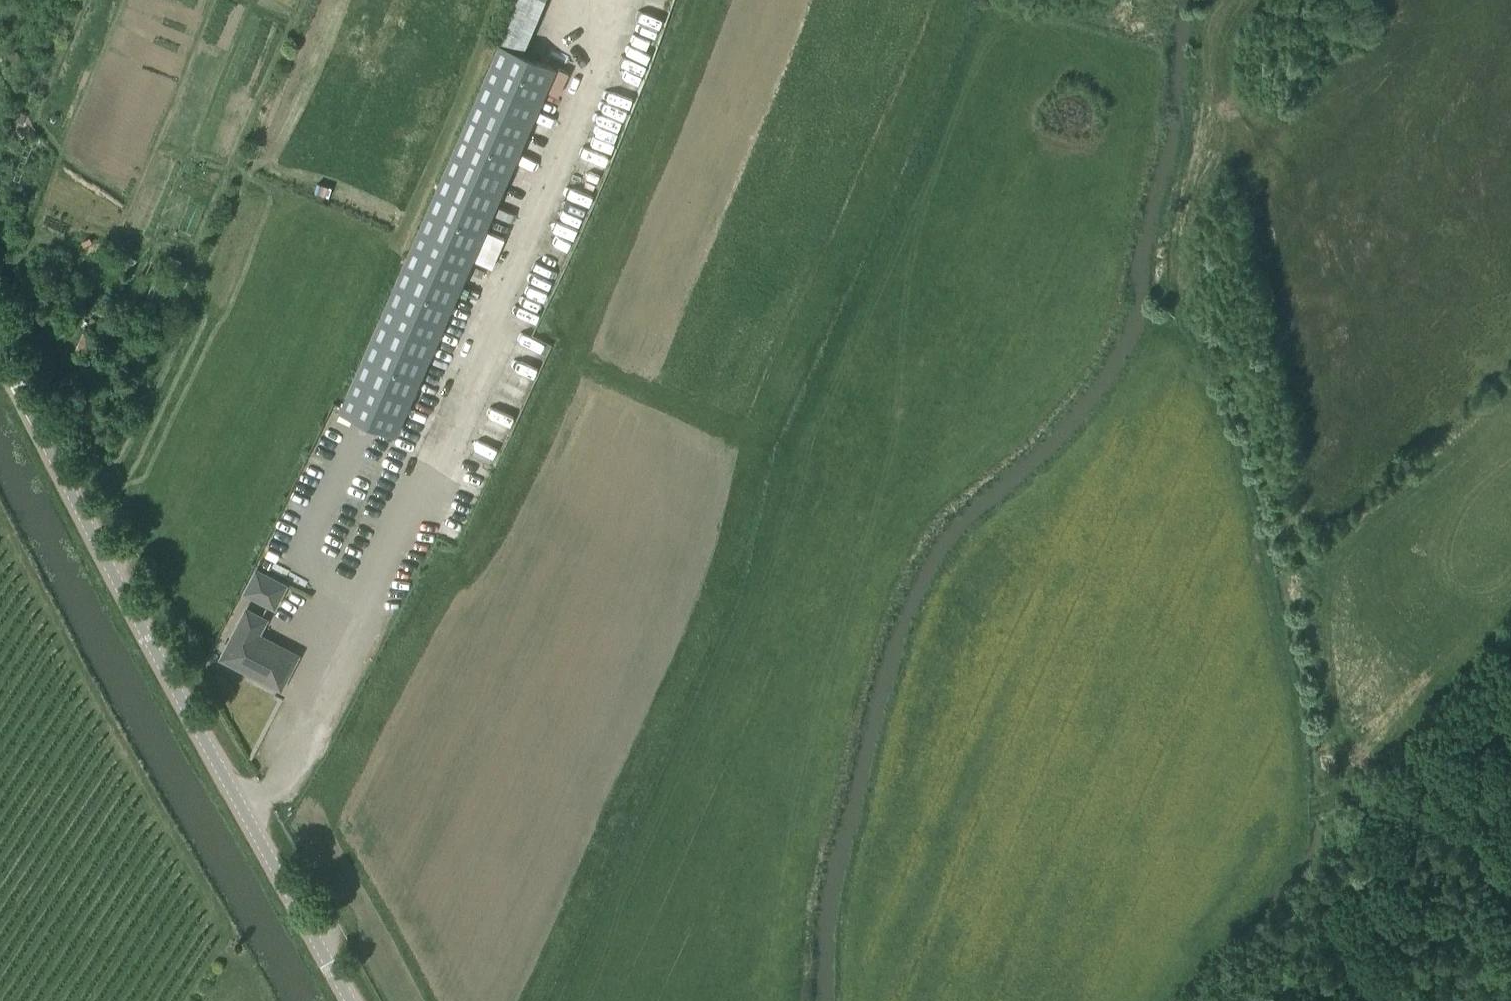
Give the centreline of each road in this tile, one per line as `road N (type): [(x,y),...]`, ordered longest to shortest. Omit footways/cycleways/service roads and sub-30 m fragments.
road 1 (tertiary): [(348,1000),(0,355)]
road 2 (track): [(1510,846),(1405,754),(1495,643)]

